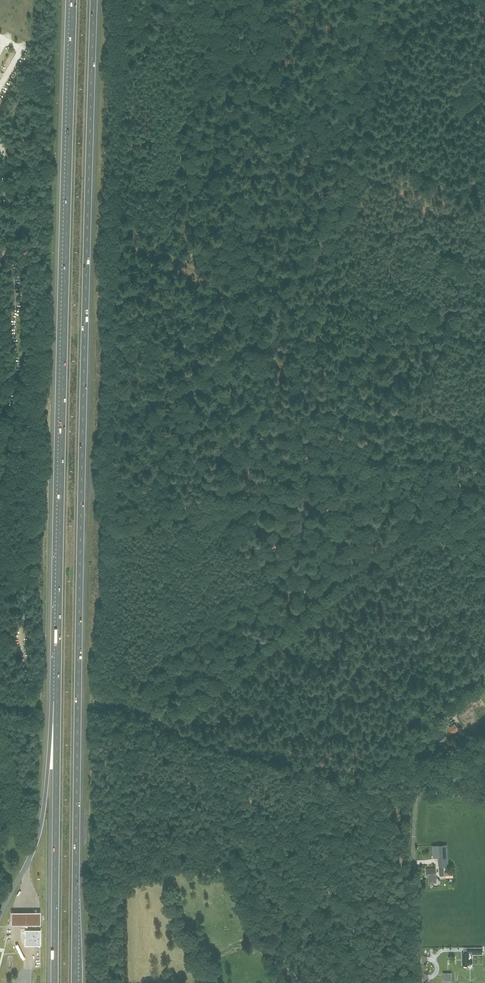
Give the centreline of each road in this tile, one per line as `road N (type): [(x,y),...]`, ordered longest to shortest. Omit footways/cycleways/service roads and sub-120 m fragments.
road 1 (motorway): [(76,982),(94,0)]
road 2 (track): [(265,743),(272,733),(254,698),(169,588),(150,406),(159,315),(151,278),(161,249),(484,437)]
road 3 (motorway): [(74,0),(57,700)]
road 4 (track): [(484,474),(184,713)]
road 5 (unclassified): [(419,789),(210,744),(129,707),(95,703)]
road 6 (track): [(163,514),(484,454)]
road 7 (motorway): [(57,700),(55,982)]
road 8 (unclassified): [(0,157),(16,364),(0,423)]
road 9 (unclassified): [(422,982),(414,858),(419,789)]
road 10 (motorway): [(57,700),(43,815),(26,866)]

